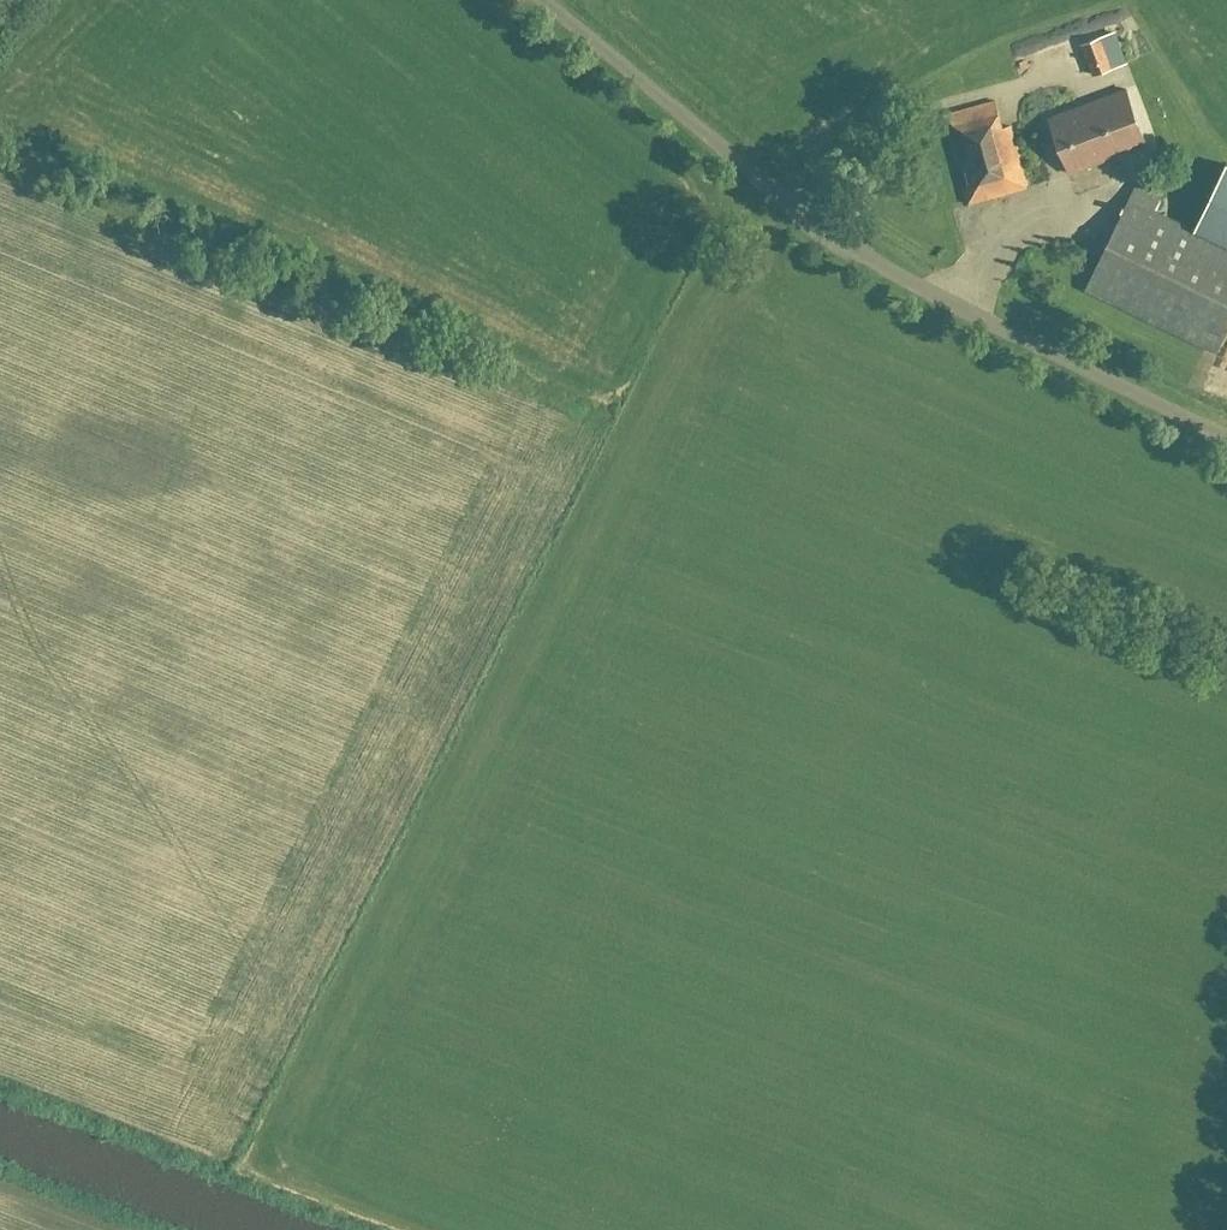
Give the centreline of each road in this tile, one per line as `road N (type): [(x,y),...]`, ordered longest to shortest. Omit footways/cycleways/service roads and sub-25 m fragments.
road 1 (unclassified): [(1226,423),(840,231),(549,0)]

